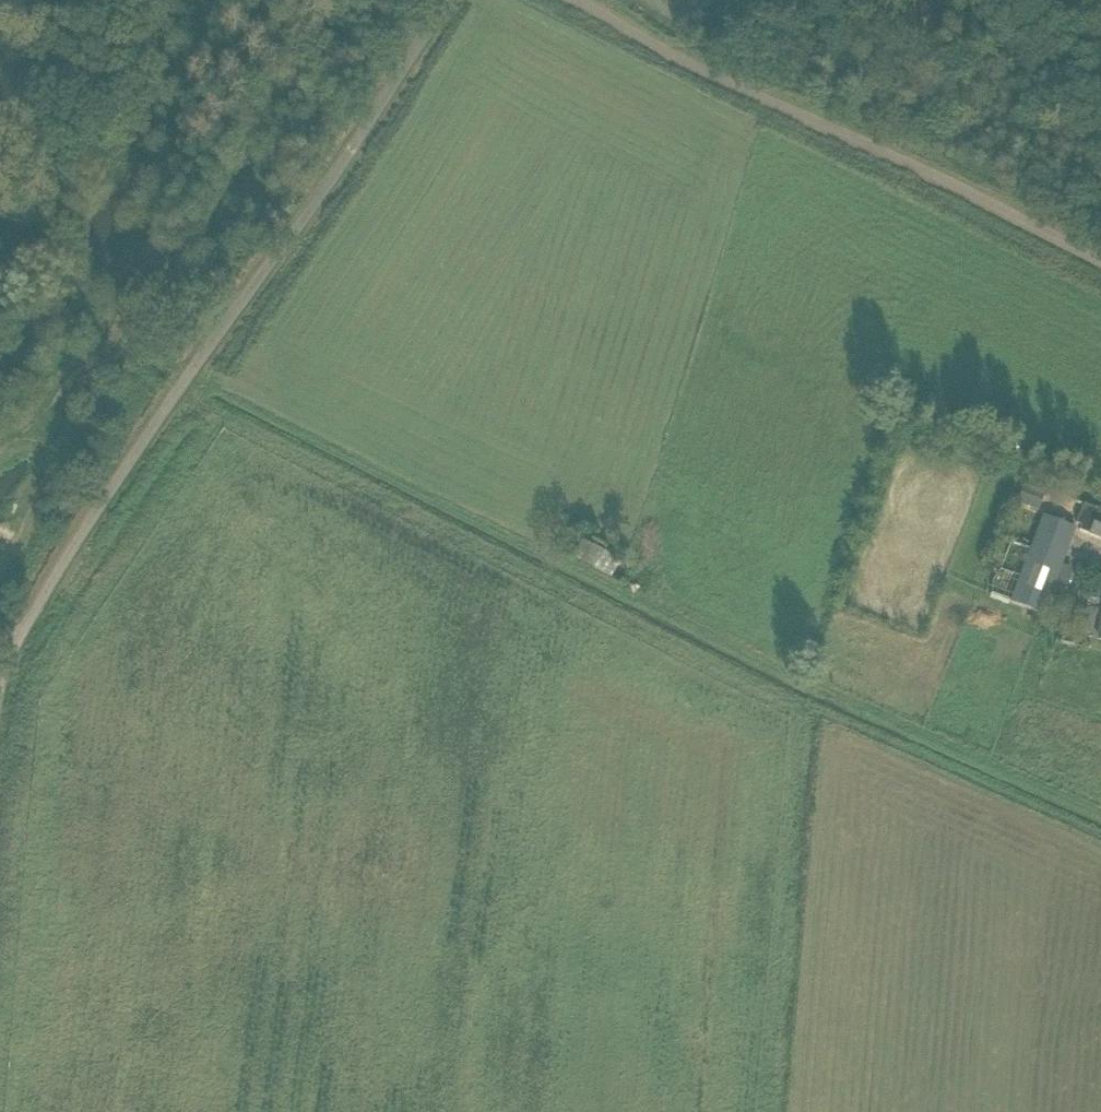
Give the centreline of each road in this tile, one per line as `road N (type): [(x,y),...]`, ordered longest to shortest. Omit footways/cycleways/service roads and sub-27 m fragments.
road 1 (track): [(3,679),(67,552),(441,0)]
road 2 (unclassified): [(1100,261),(578,0)]
road 3 (track): [(29,0),(14,123),(0,152)]

